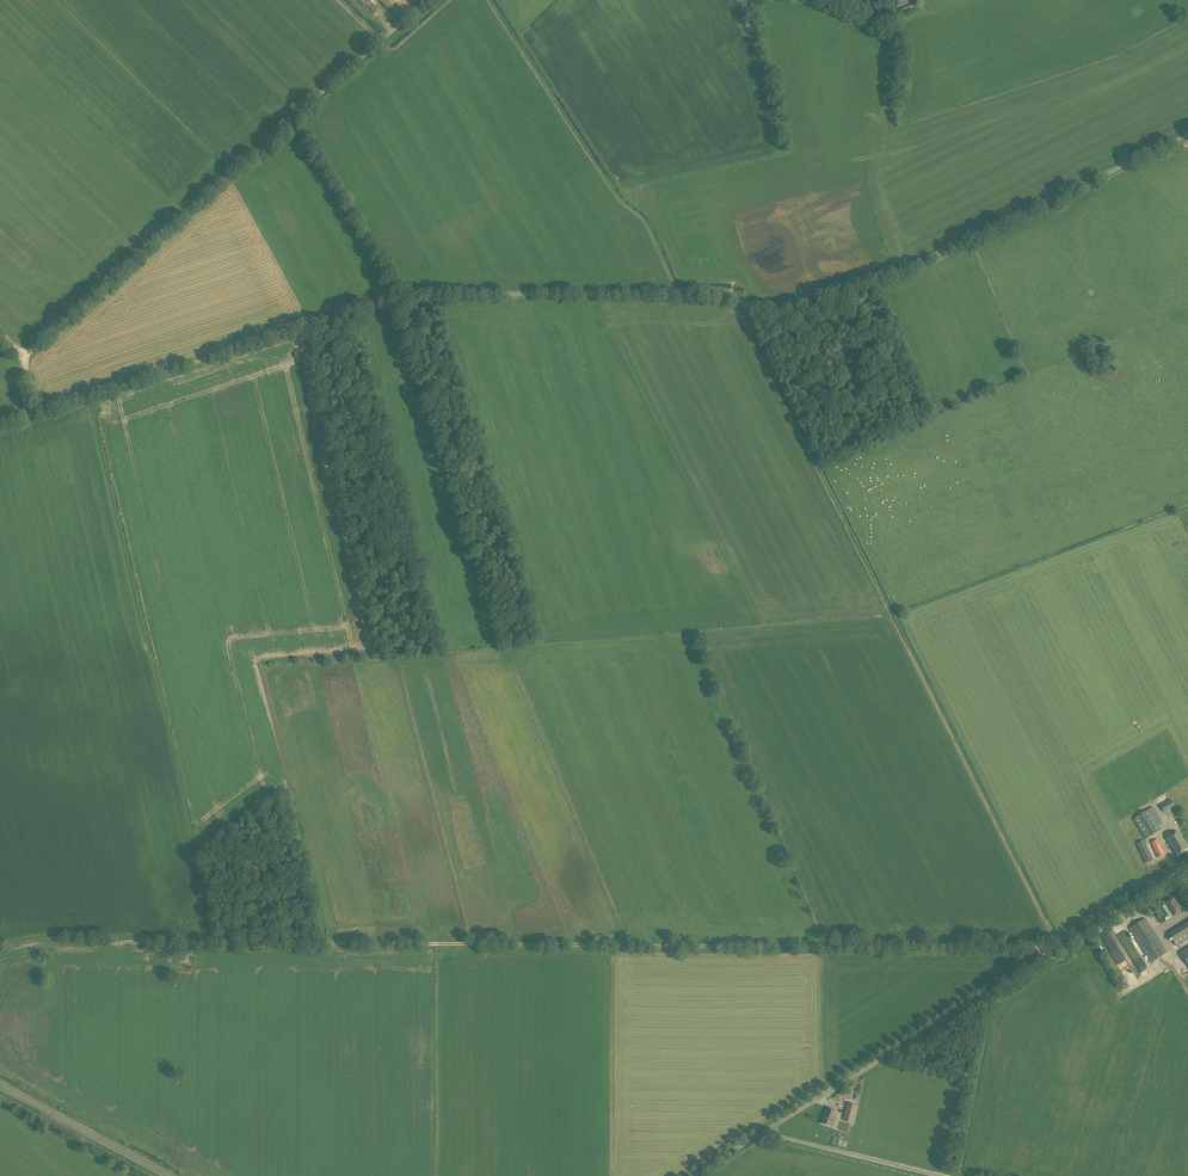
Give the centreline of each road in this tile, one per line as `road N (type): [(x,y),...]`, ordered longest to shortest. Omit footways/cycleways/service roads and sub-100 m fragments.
road 1 (unclassified): [(40,405),(395,292),(715,292),(772,309),(941,255),(1187,136)]
road 2 (track): [(1060,948),(89,941)]
road 3 (unclassified): [(40,405),(25,350),(426,0)]
road 4 (unclassified): [(770,1128),(1187,869)]
road 5 (unclassified): [(941,1175),(770,1128)]

